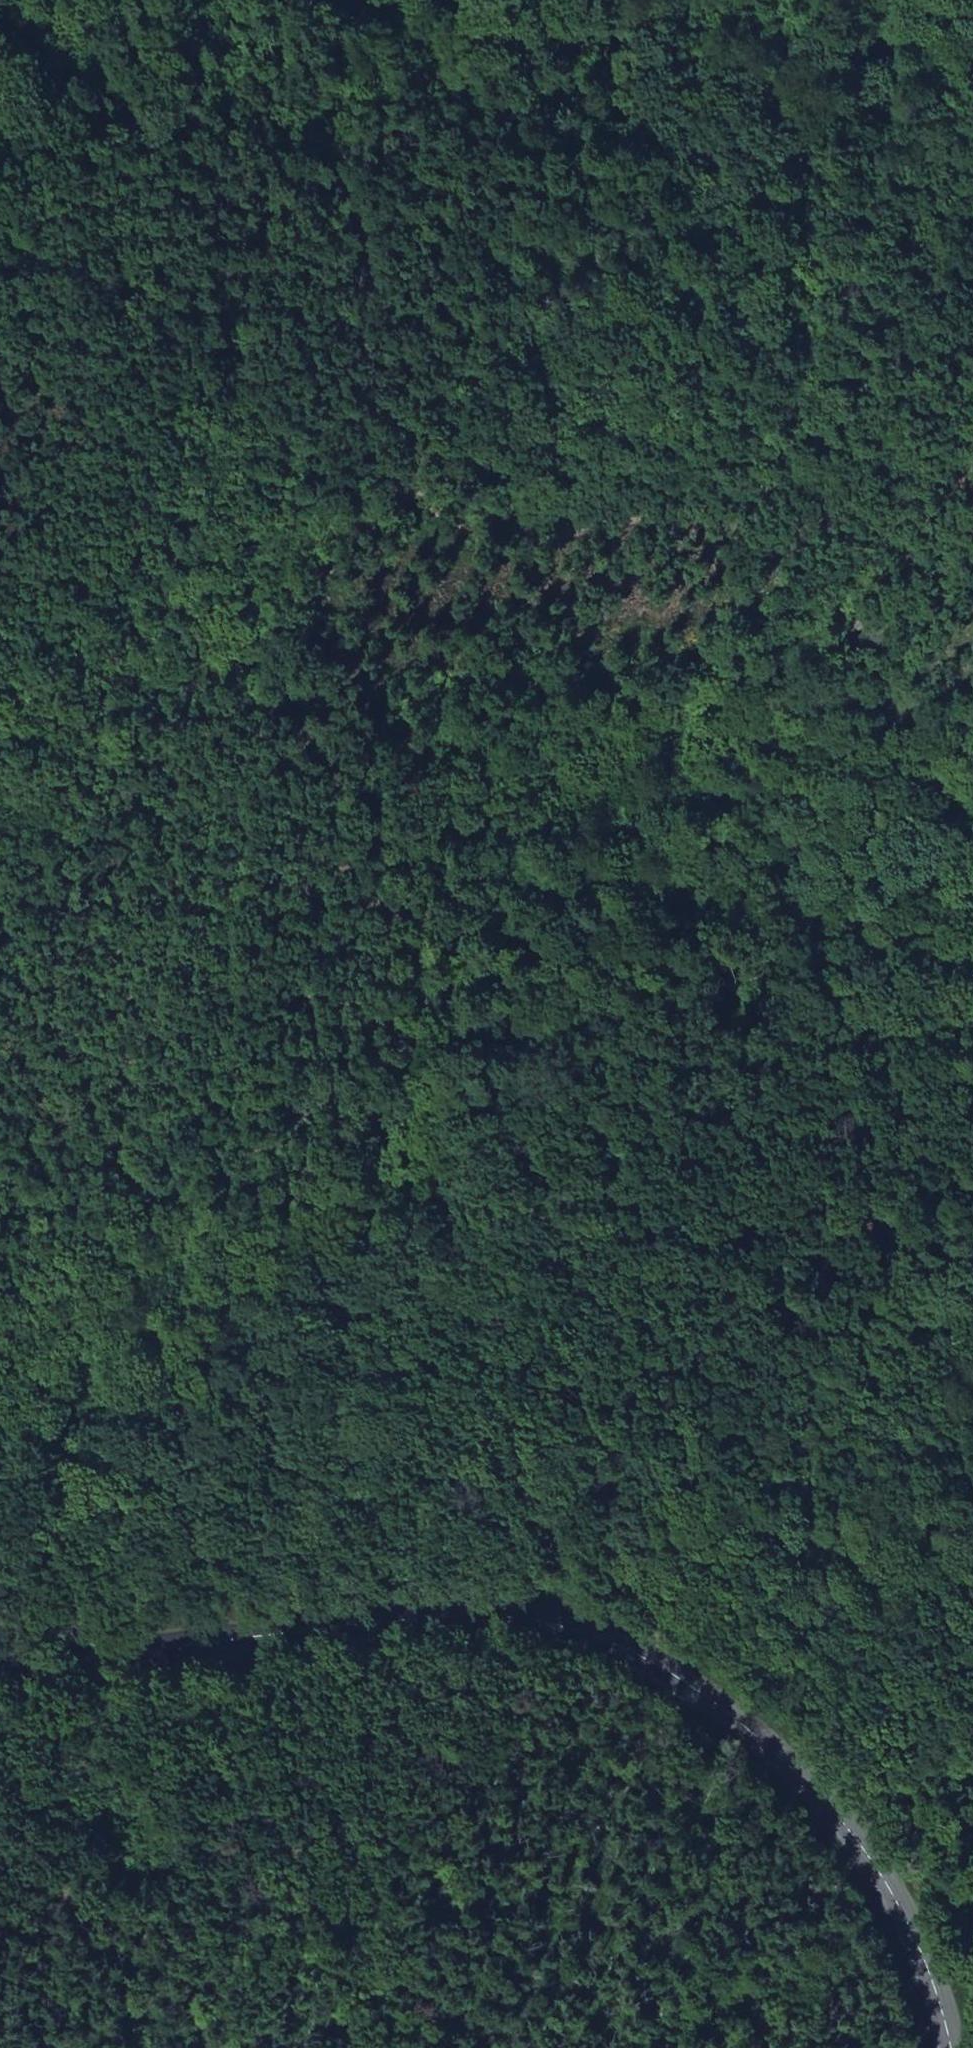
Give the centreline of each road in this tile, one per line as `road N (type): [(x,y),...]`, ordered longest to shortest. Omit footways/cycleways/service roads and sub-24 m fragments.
road 1 (secondary): [(947,2047),(933,1989),(878,1867),(823,1798),(752,1730),(665,1663),(579,1631),(475,1618),(286,1630),(0,1664)]

